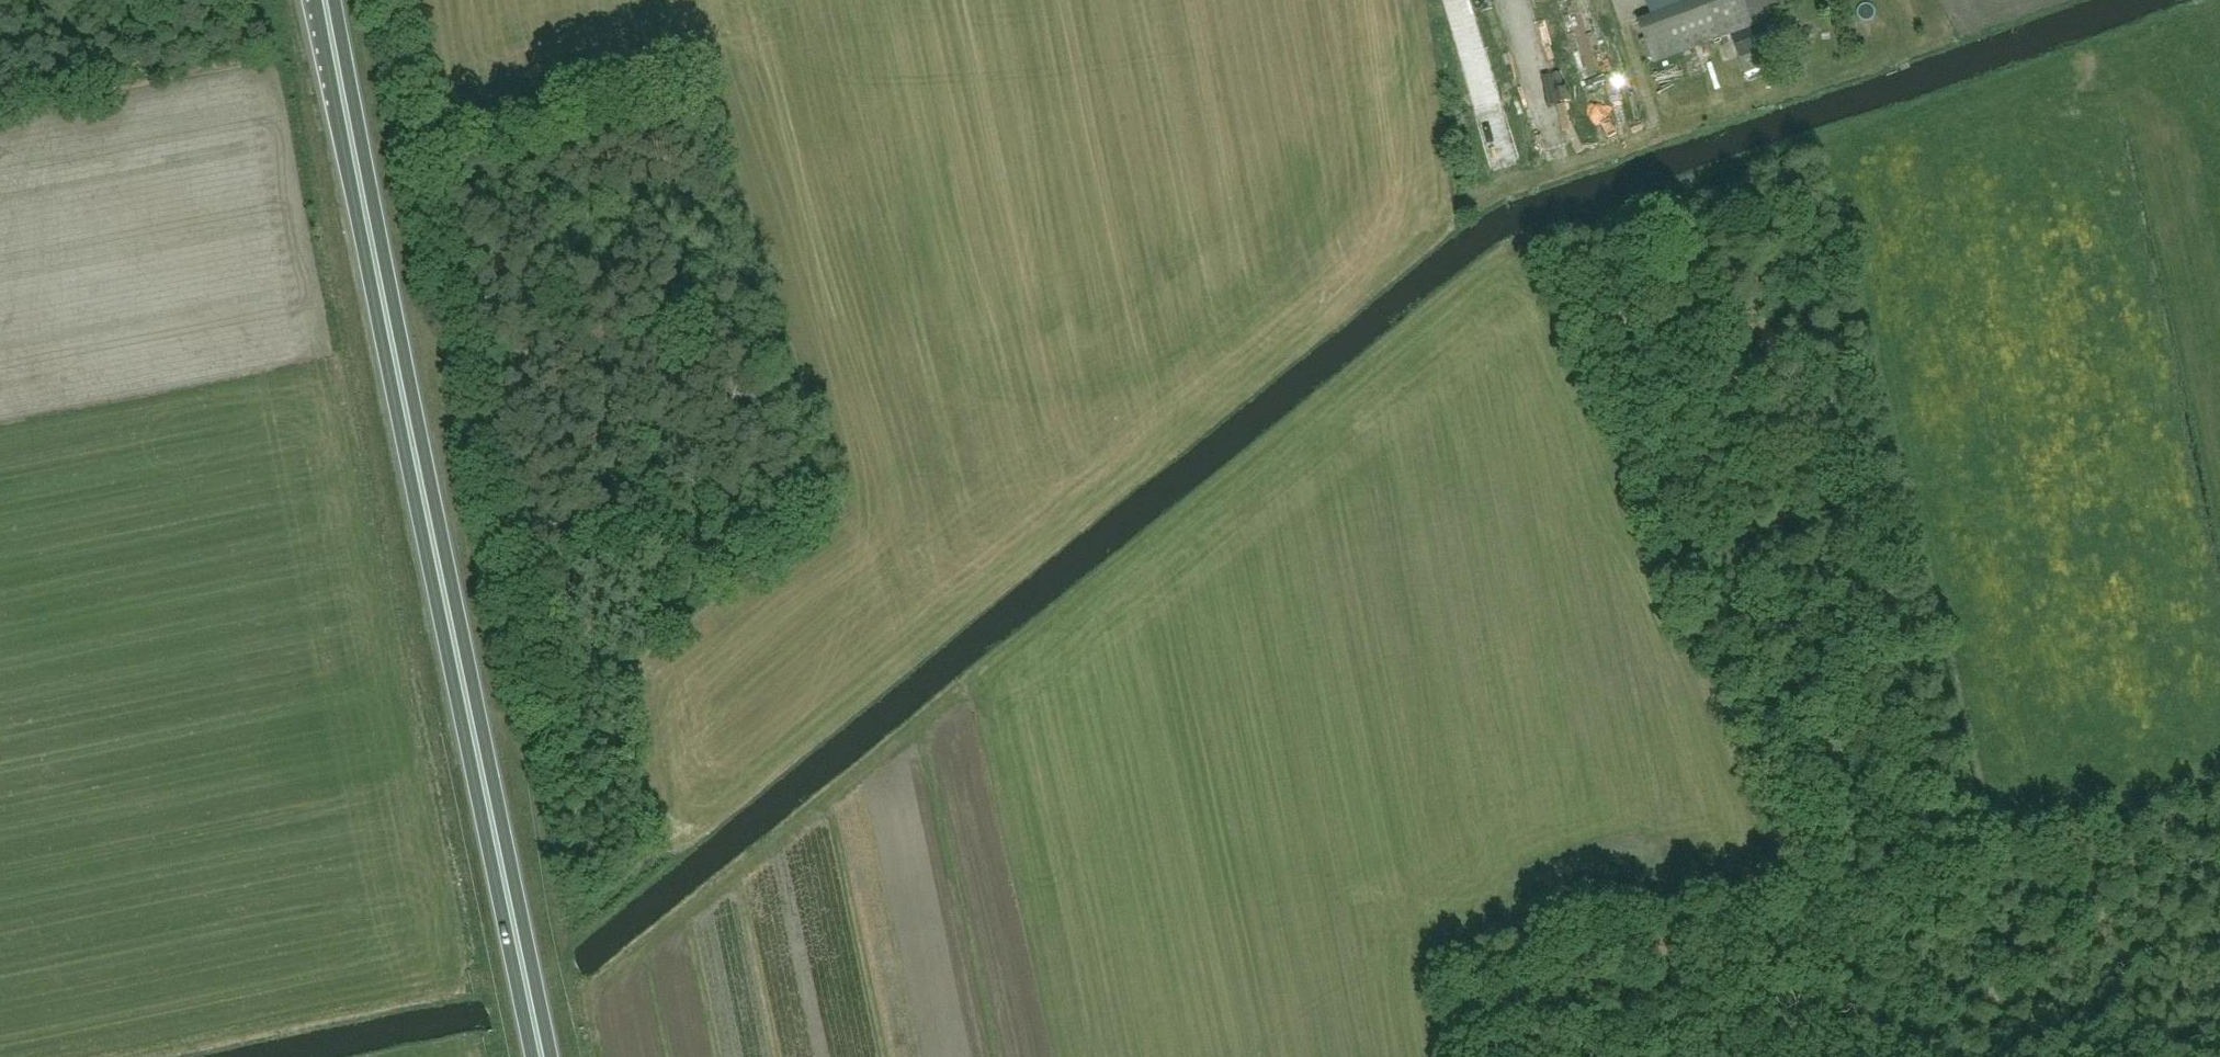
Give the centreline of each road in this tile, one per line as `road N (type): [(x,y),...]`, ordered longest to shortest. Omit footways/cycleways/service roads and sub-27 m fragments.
road 1 (trunk): [(543,1056),(325,0)]

